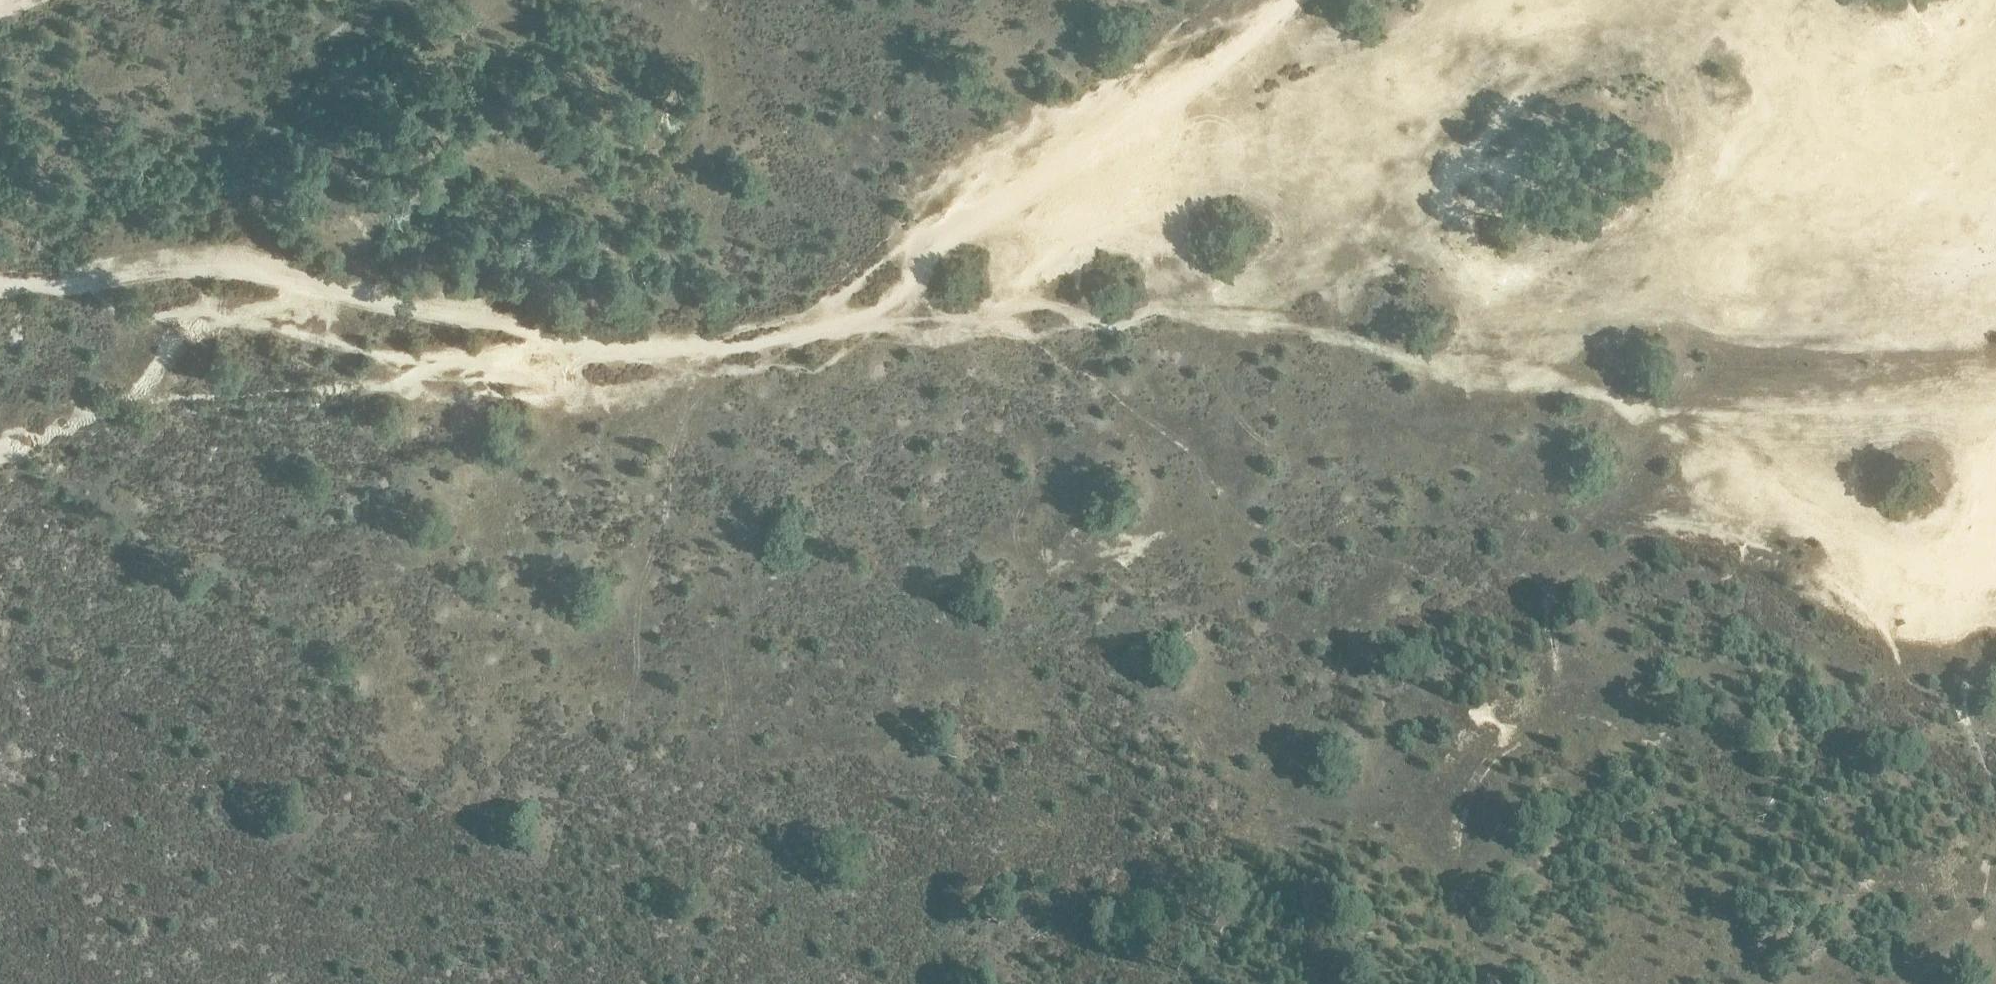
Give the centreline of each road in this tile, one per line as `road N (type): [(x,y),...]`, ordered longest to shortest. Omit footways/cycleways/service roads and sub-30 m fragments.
road 1 (track): [(307,281),(292,301),(191,335),(111,411),(0,448)]

